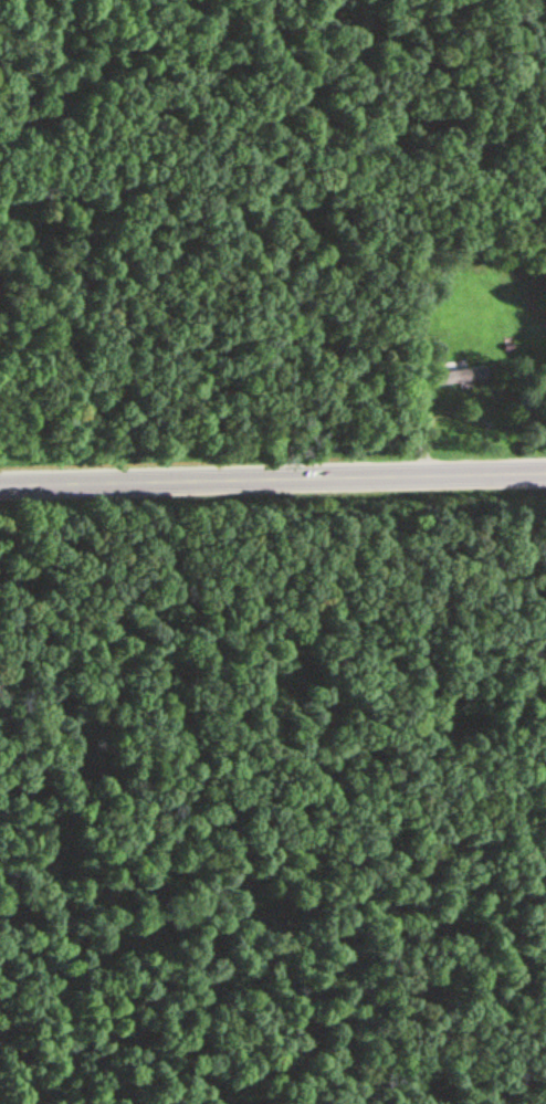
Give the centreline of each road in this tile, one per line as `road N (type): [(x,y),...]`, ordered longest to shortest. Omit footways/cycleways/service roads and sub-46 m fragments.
road 1 (tertiary): [(0,483),(545,472)]

